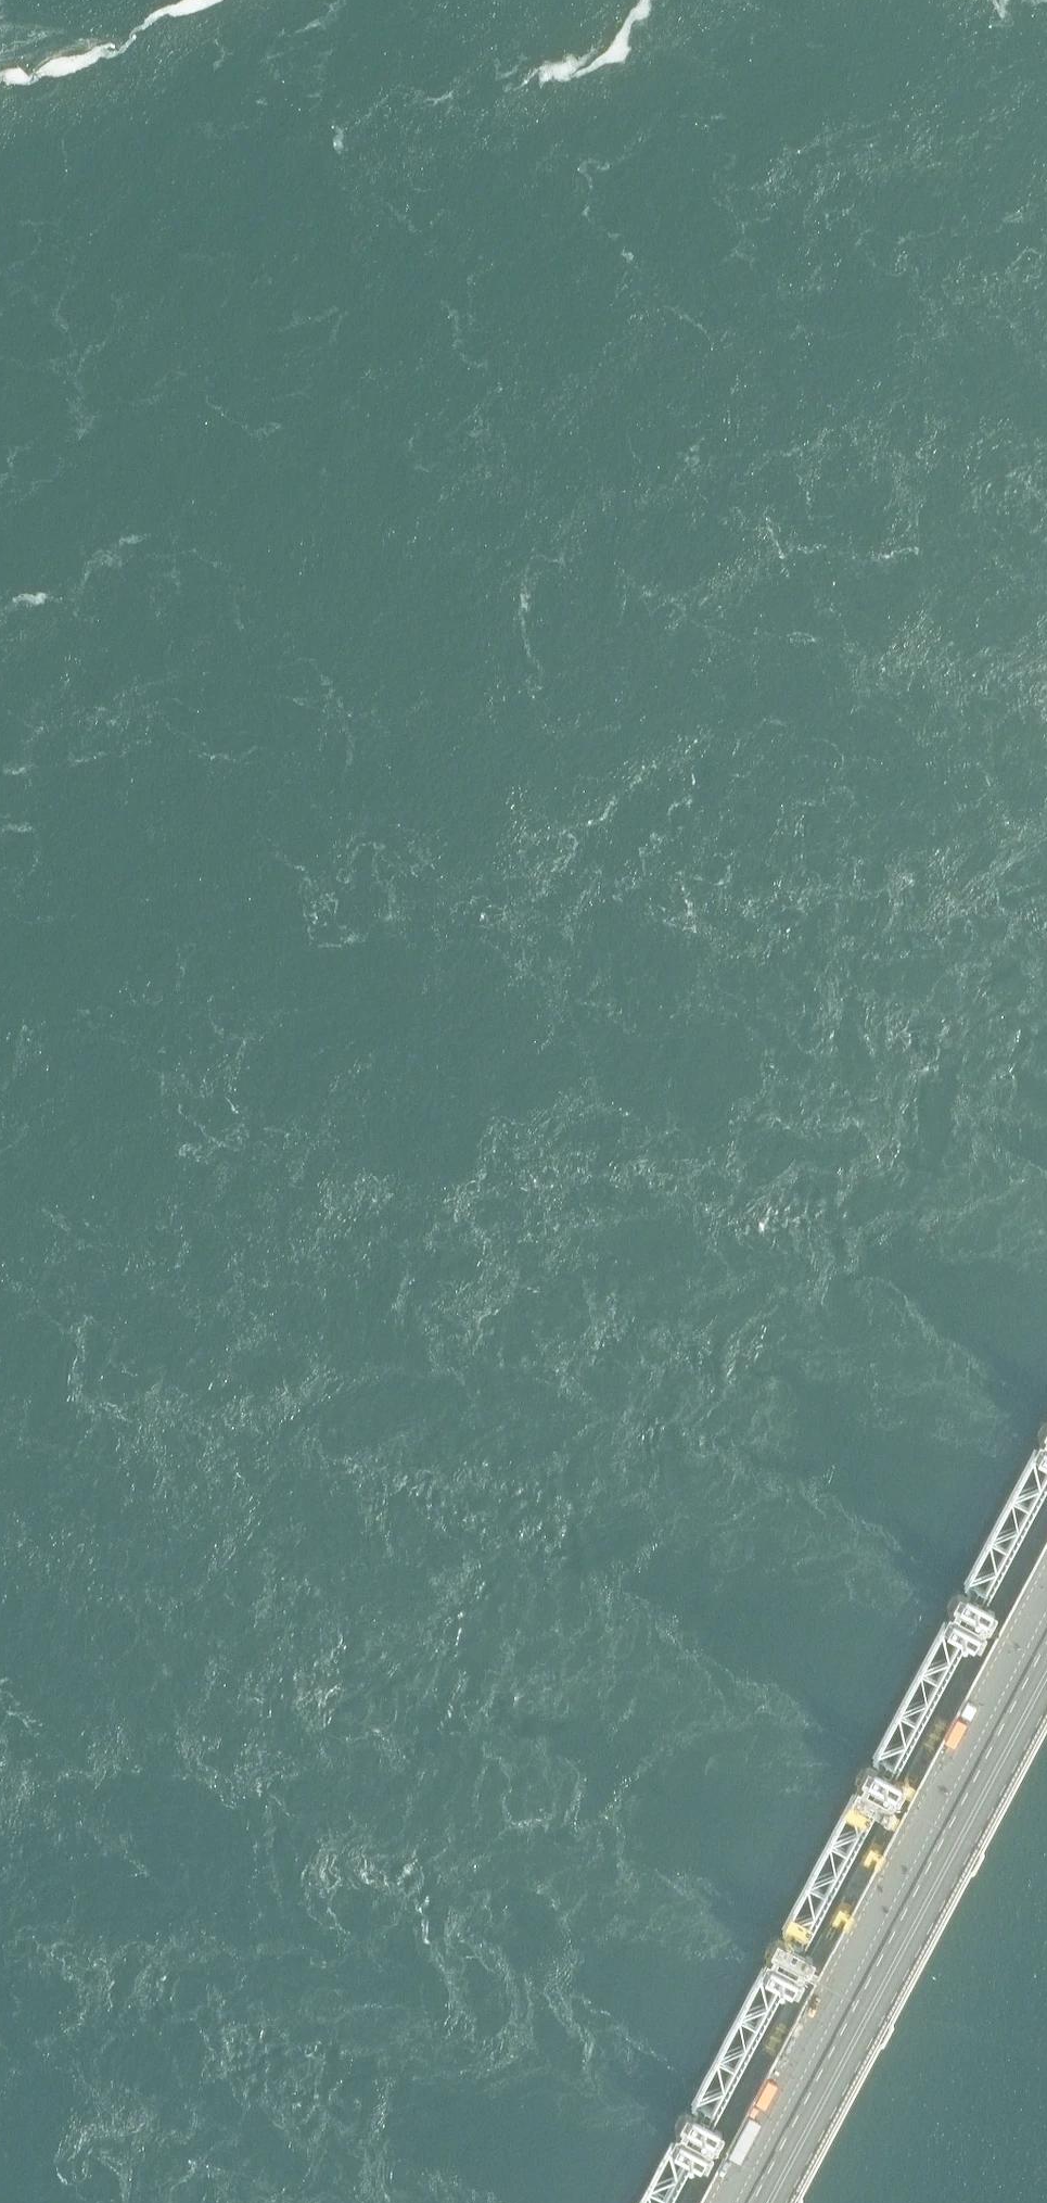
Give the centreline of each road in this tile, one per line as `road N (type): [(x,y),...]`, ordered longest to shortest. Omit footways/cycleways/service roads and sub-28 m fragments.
road 1 (unclassified): [(716,2202),(1046,1572)]
road 2 (primary): [(761,2202),(1046,1658)]

